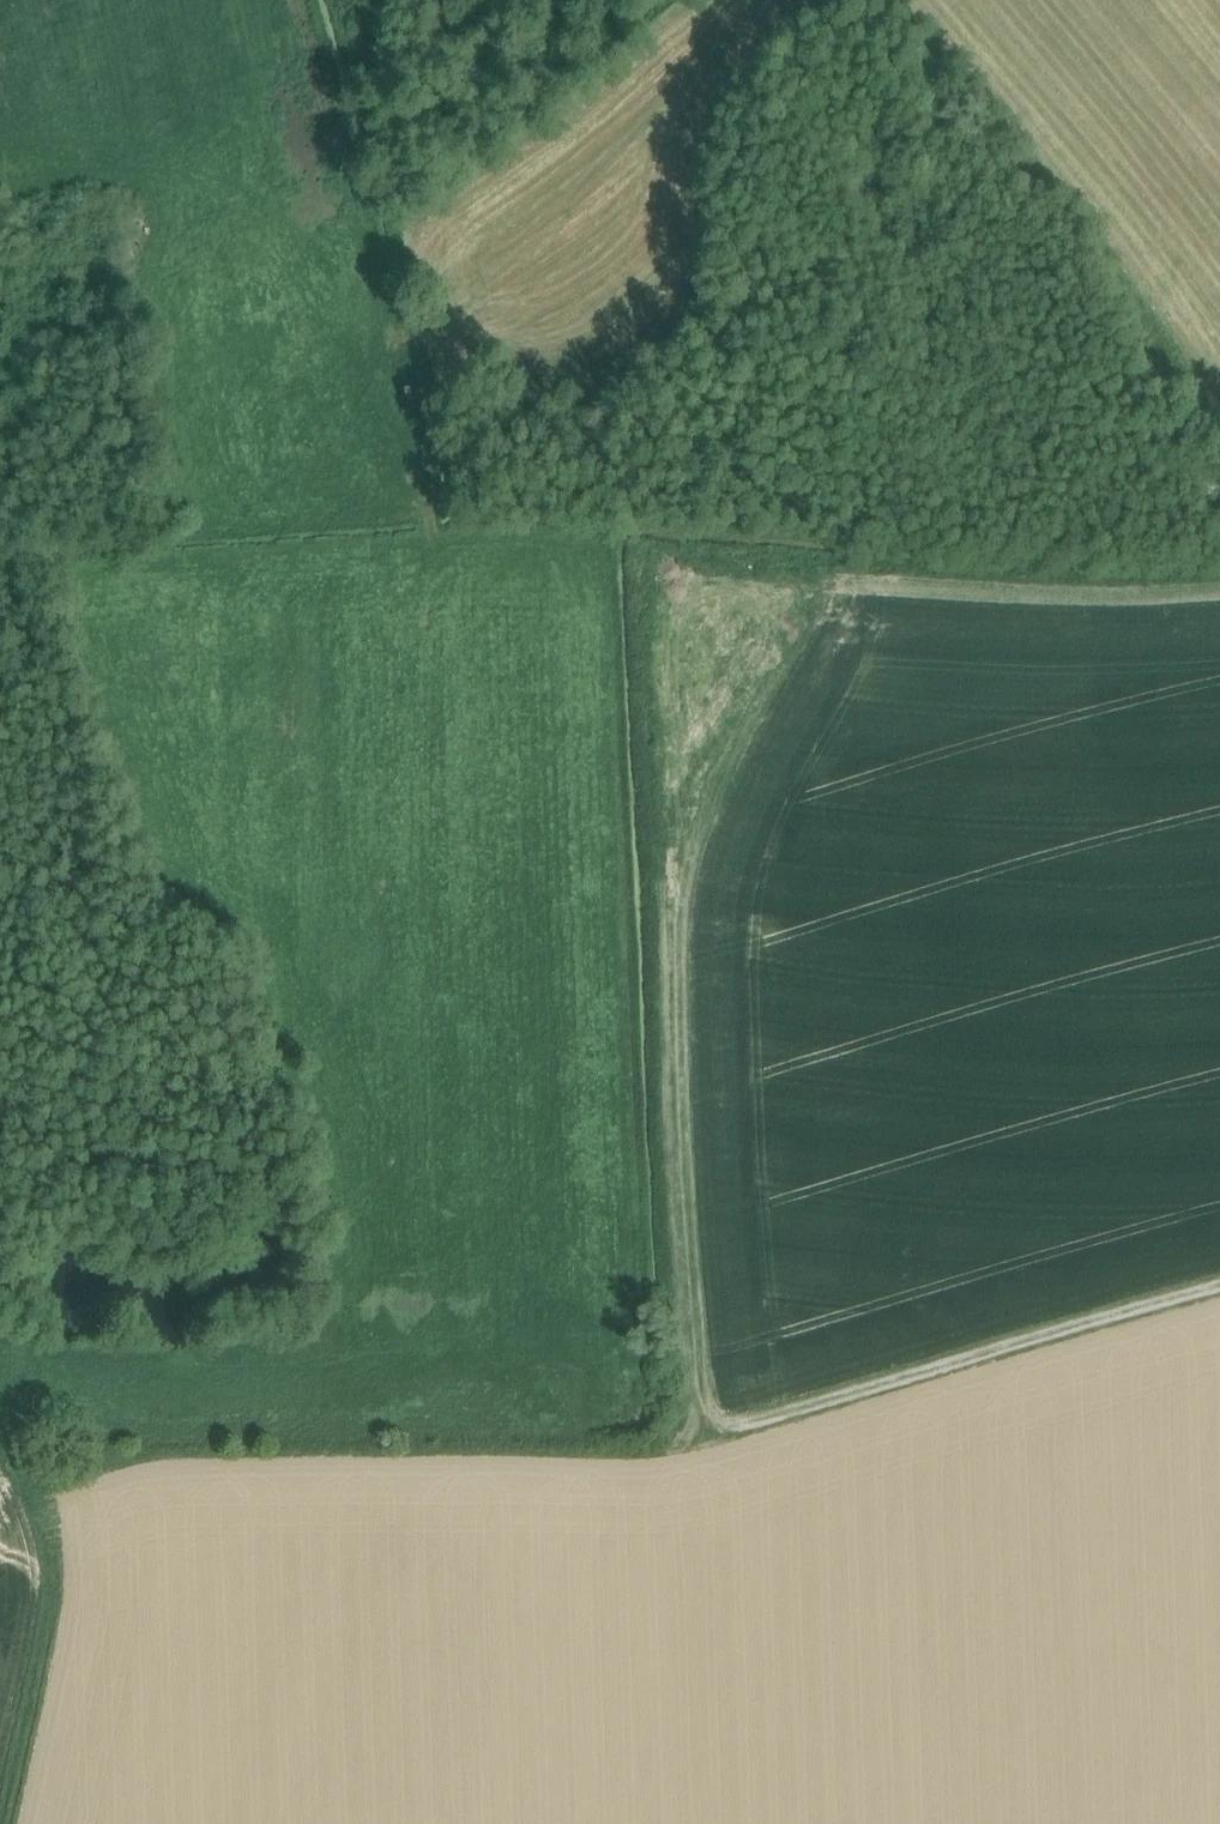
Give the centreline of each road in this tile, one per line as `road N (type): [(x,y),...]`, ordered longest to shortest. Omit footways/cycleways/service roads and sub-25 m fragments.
road 1 (track): [(814,745),(775,794),(691,861),(675,902),(686,1259),(699,1365),(720,1417),(748,1419),(1219,1284)]

